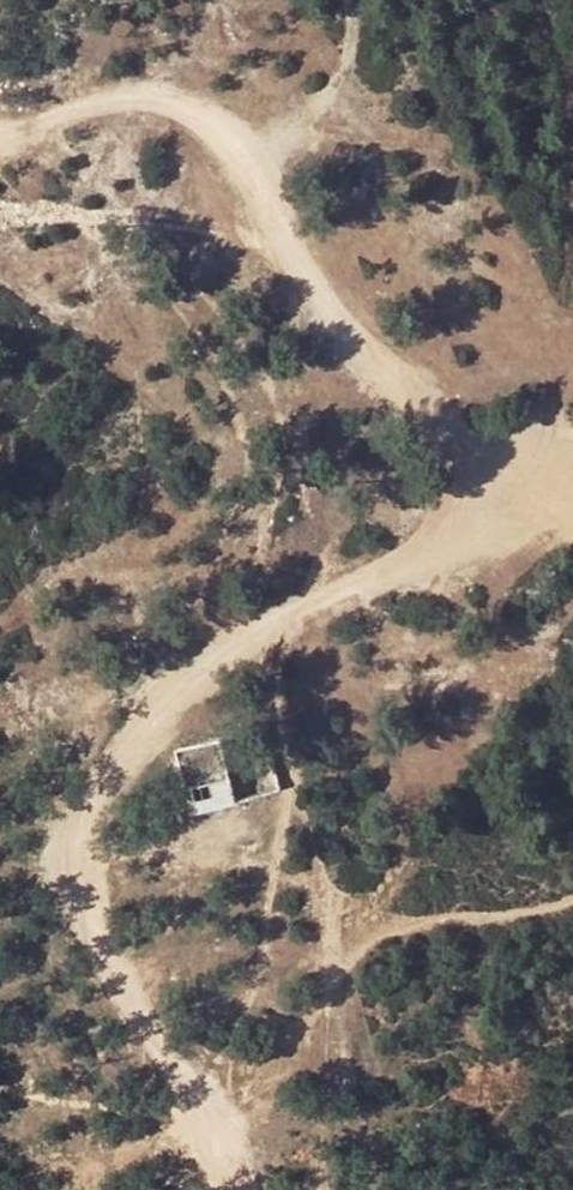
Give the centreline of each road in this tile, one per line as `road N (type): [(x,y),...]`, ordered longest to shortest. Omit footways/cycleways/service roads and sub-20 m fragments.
road 1 (track): [(0,125),(144,99),(222,122),(239,140),(327,305),(354,339),(440,414),(465,458),(459,526),(432,556),(219,643),(173,674),(81,799),(66,849)]
road 2 (track): [(66,849),(82,917),(245,1189)]
road 3 (track): [(239,140),(352,45),(362,18),(356,0)]
road 4 (track): [(572,518),(432,556)]
road 5 (track): [(465,458),(514,509),(572,517)]

